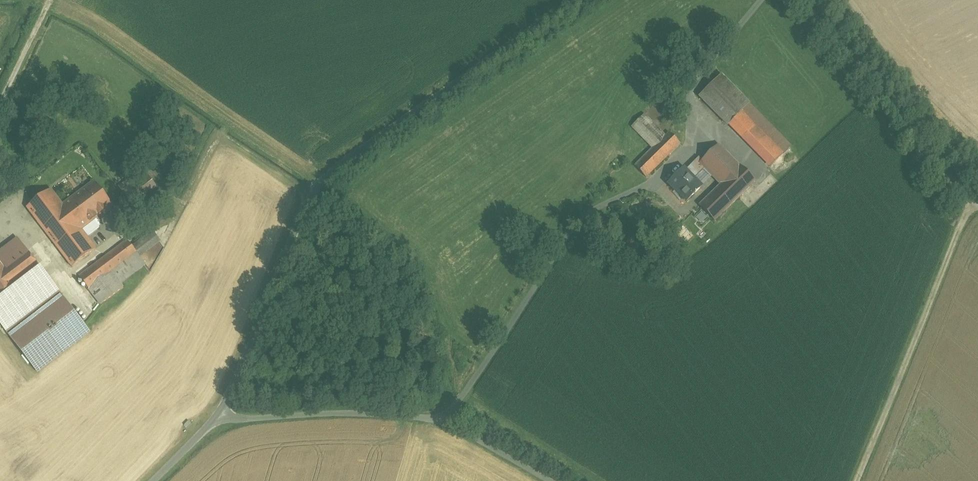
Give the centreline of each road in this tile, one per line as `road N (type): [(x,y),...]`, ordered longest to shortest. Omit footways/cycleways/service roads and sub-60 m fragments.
road 1 (residential): [(572,0),(360,145),(319,187),(232,402),(213,425)]
road 2 (residential): [(213,425),(447,422),(552,480)]
road 3 (residential): [(803,0),(935,169),(977,196)]

